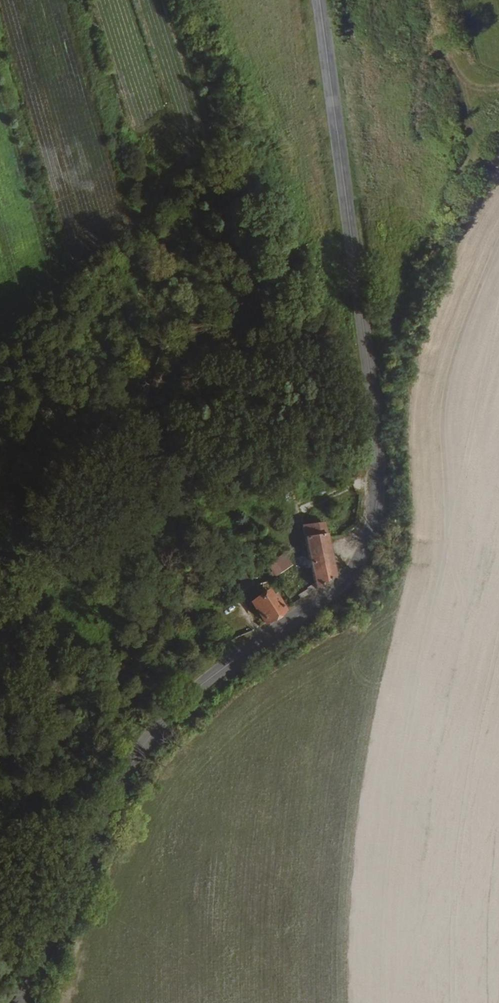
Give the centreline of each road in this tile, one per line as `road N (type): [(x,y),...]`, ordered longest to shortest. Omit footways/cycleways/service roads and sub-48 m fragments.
road 1 (secondary): [(17,1002),(144,744),(218,674),(345,585),(367,558),(382,466),(320,0)]
road 2 (track): [(498,91),(472,88),(458,77),(429,0)]

